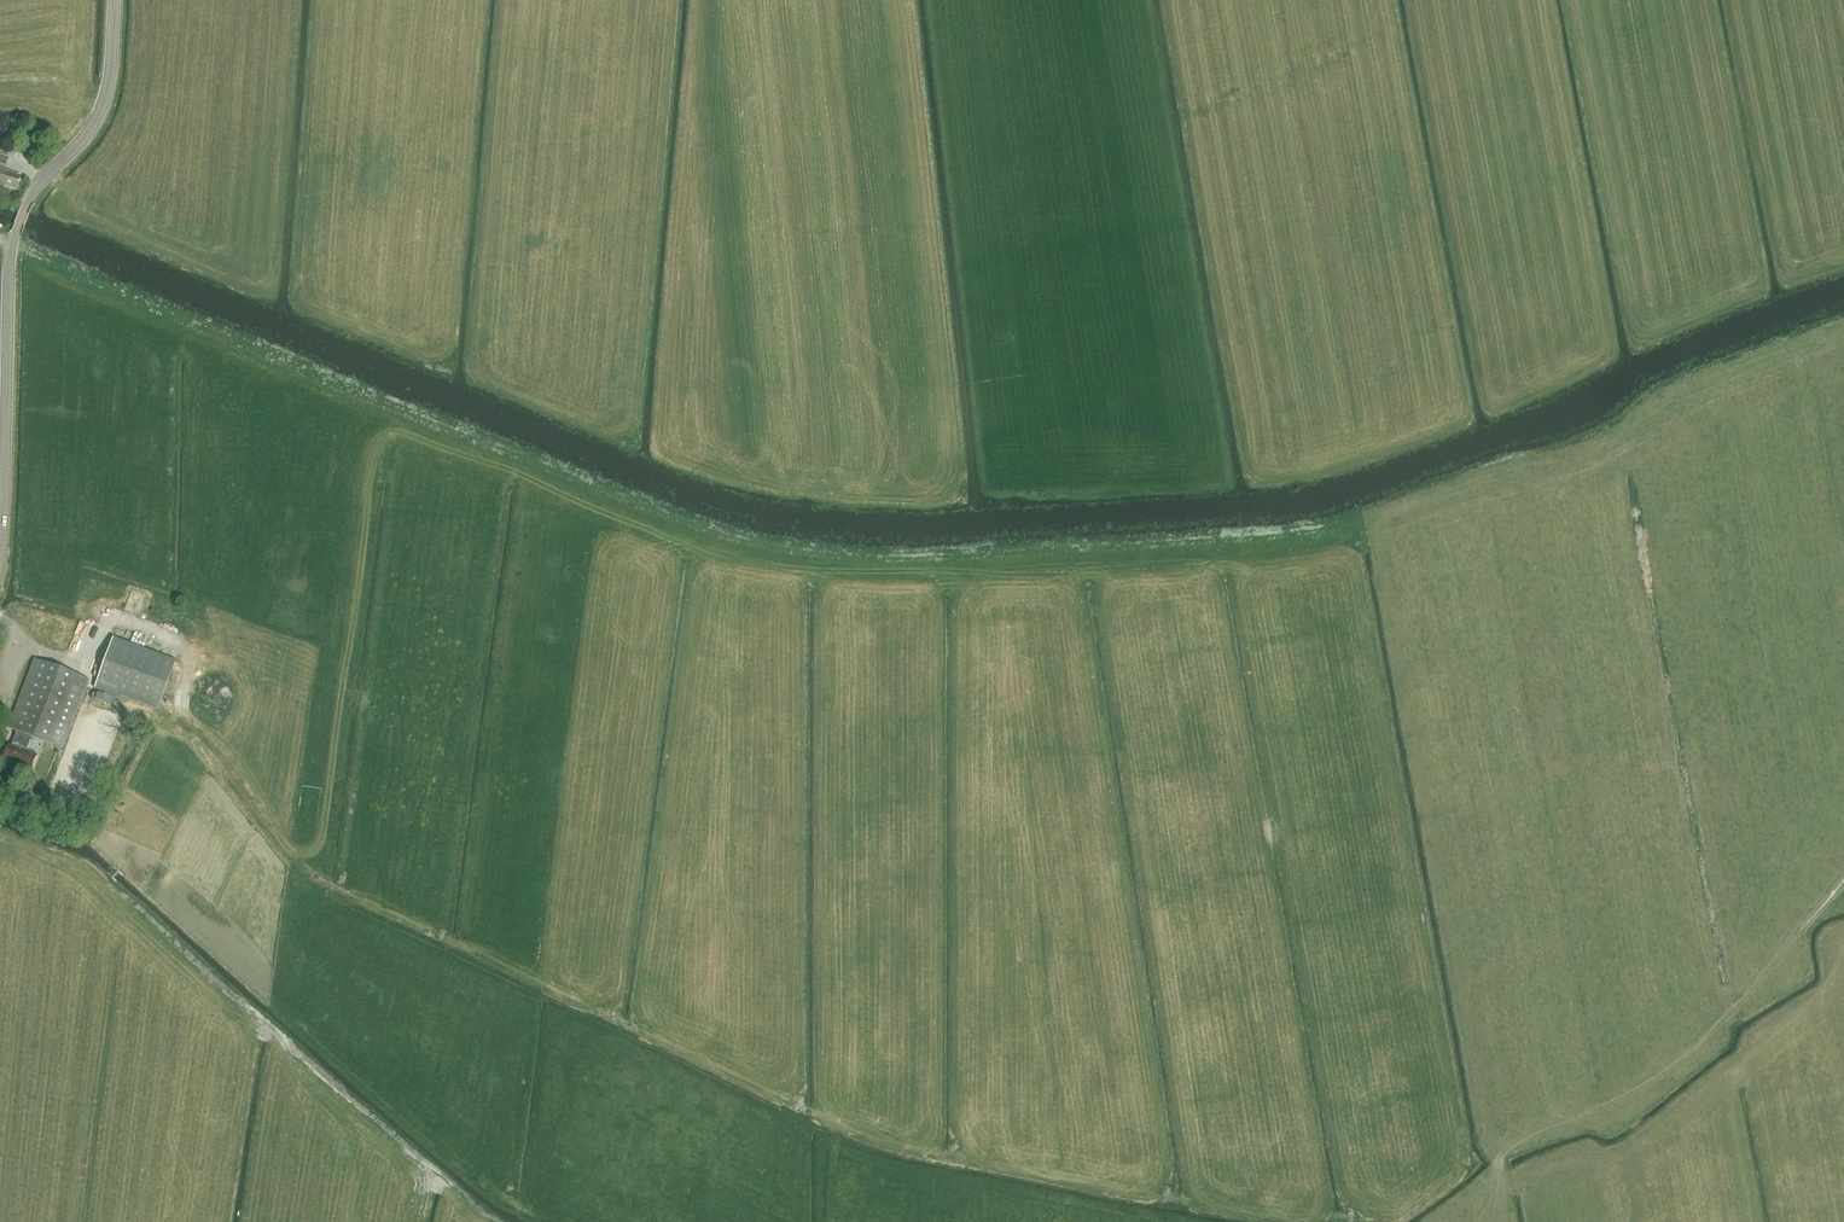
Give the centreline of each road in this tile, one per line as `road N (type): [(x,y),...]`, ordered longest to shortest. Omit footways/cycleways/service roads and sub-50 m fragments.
road 1 (secondary): [(0,554),(10,251),(31,194),(103,104),(114,0)]

